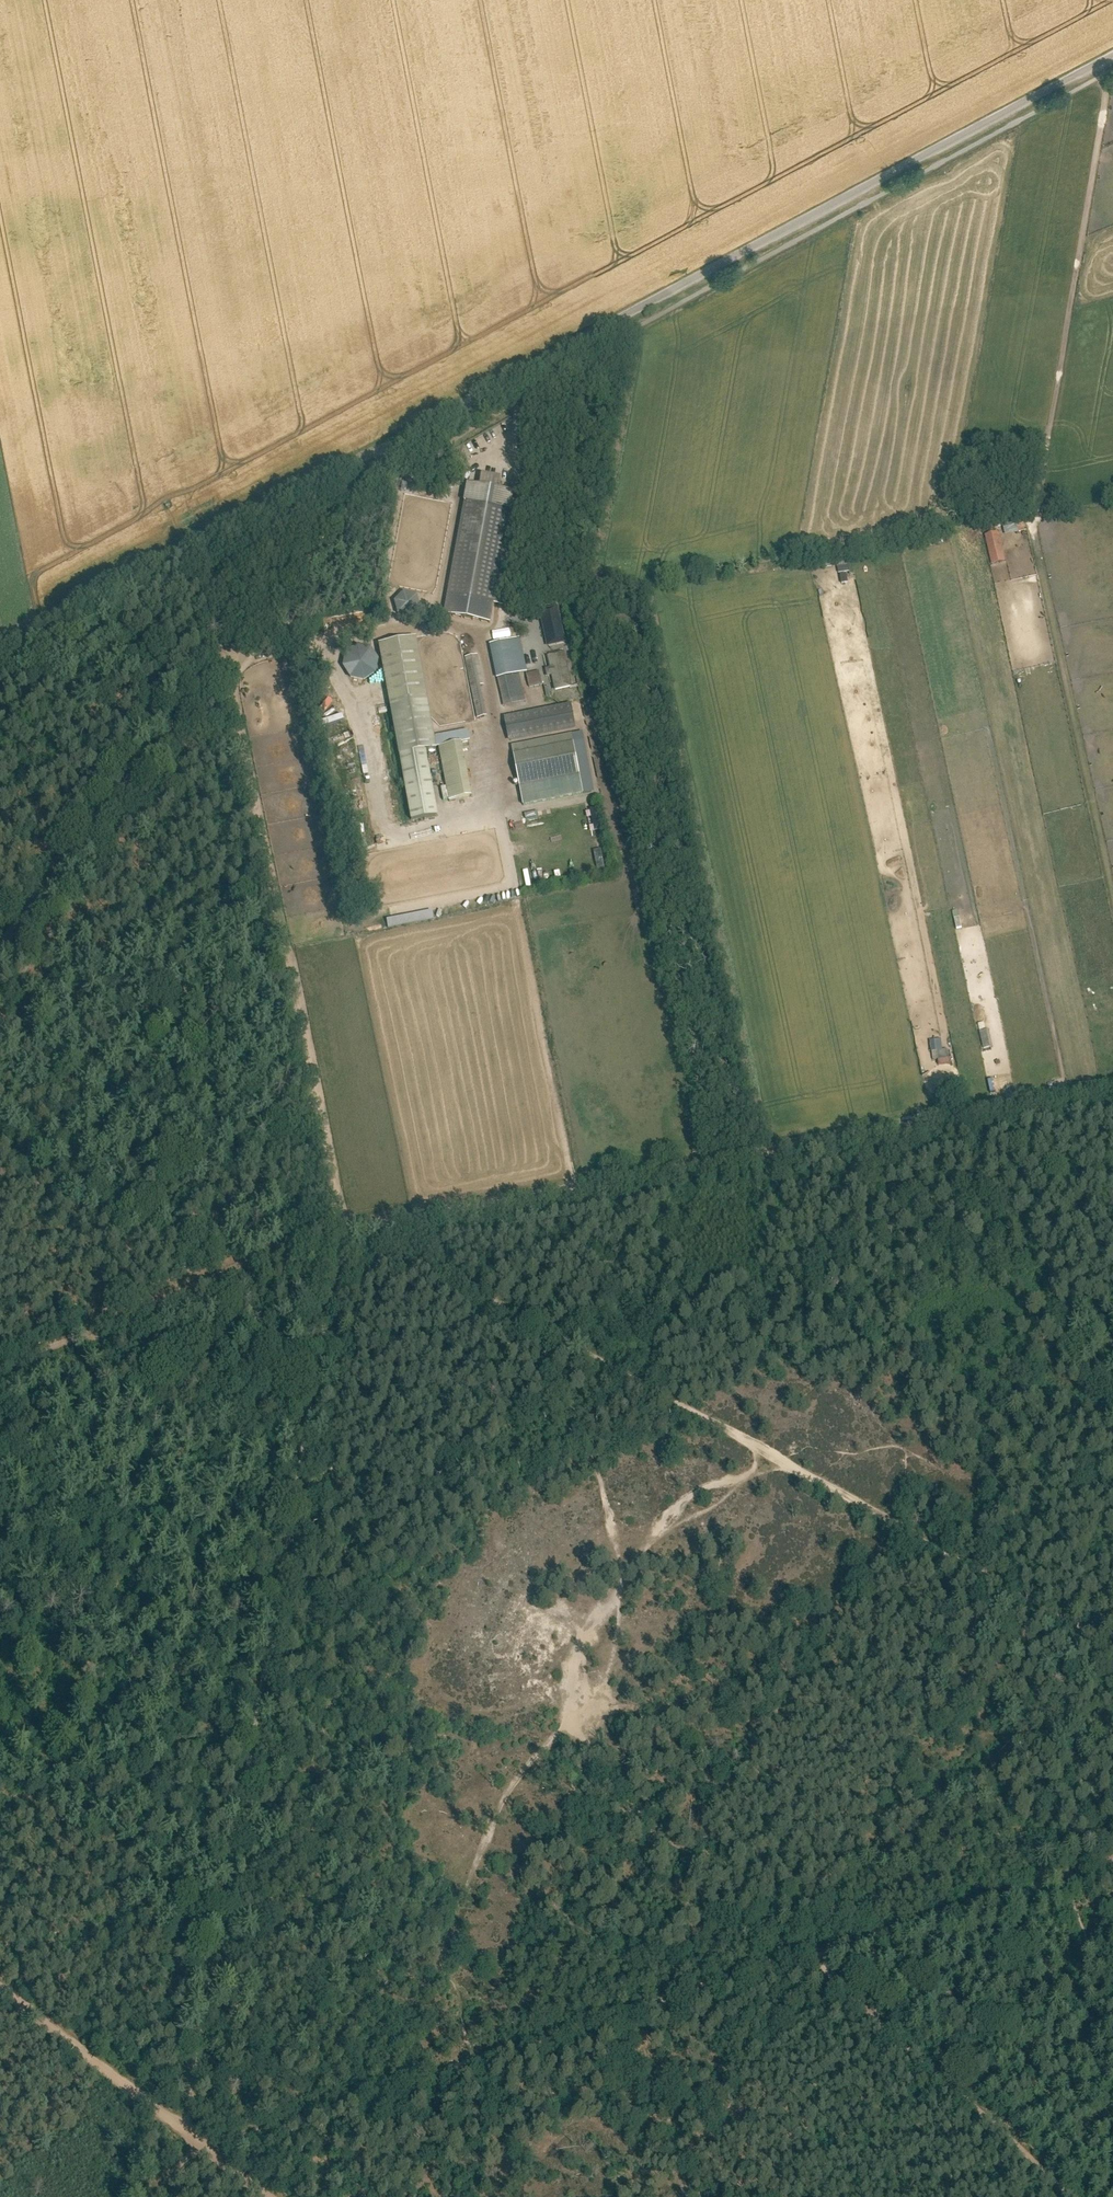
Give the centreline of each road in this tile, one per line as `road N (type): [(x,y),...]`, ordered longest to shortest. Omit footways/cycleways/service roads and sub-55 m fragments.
road 1 (unclassified): [(1112,1088),(340,1231)]
road 2 (unclassified): [(508,379),(1112,52)]
road 3 (track): [(310,1395),(199,2045)]
road 4 (track): [(0,949),(366,483),(390,441)]
road 5 (track): [(1062,1877),(467,2063)]
road 6 (track): [(232,685),(340,1231)]
road 7 (track): [(1096,61),(1108,80),(1035,509)]
road 8 (track): [(0,644),(390,441)]
road 9 (track): [(1112,1647),(763,1451)]
road 10 (track): [(1072,2196),(812,1955)]
road 11 (track): [(763,1451),(501,1310)]
road 12 (track): [(76,1337),(290,1241),(340,1231)]
road 13 (track): [(467,2063),(221,2142),(211,2152)]
road 14 (track): [(0,1988),(211,2152)]
road 15 (track): [(274,1372),(186,1343),(76,1337)]
road 16 (track): [(199,540),(232,685)]
road 17 (track): [(340,1231),(314,1369)]
road 18 (track): [(390,441),(508,379)]
road 19 (track): [(353,1353),(383,1341),(428,1342),(478,1321)]

